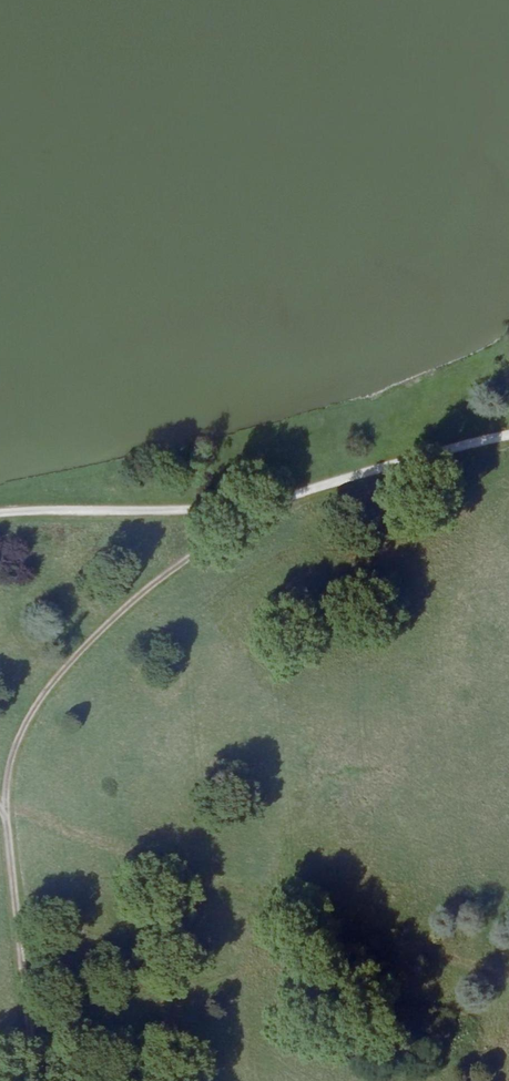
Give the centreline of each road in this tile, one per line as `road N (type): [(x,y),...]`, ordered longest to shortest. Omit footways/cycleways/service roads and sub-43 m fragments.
road 1 (unclassified): [(2,808),(14,741),(67,662),(171,567),(270,506)]
road 2 (unclassified): [(2,808),(31,1080)]
road 3 (unclassified): [(270,506),(0,513)]
road 4 (unclassified): [(270,506),(508,437)]

